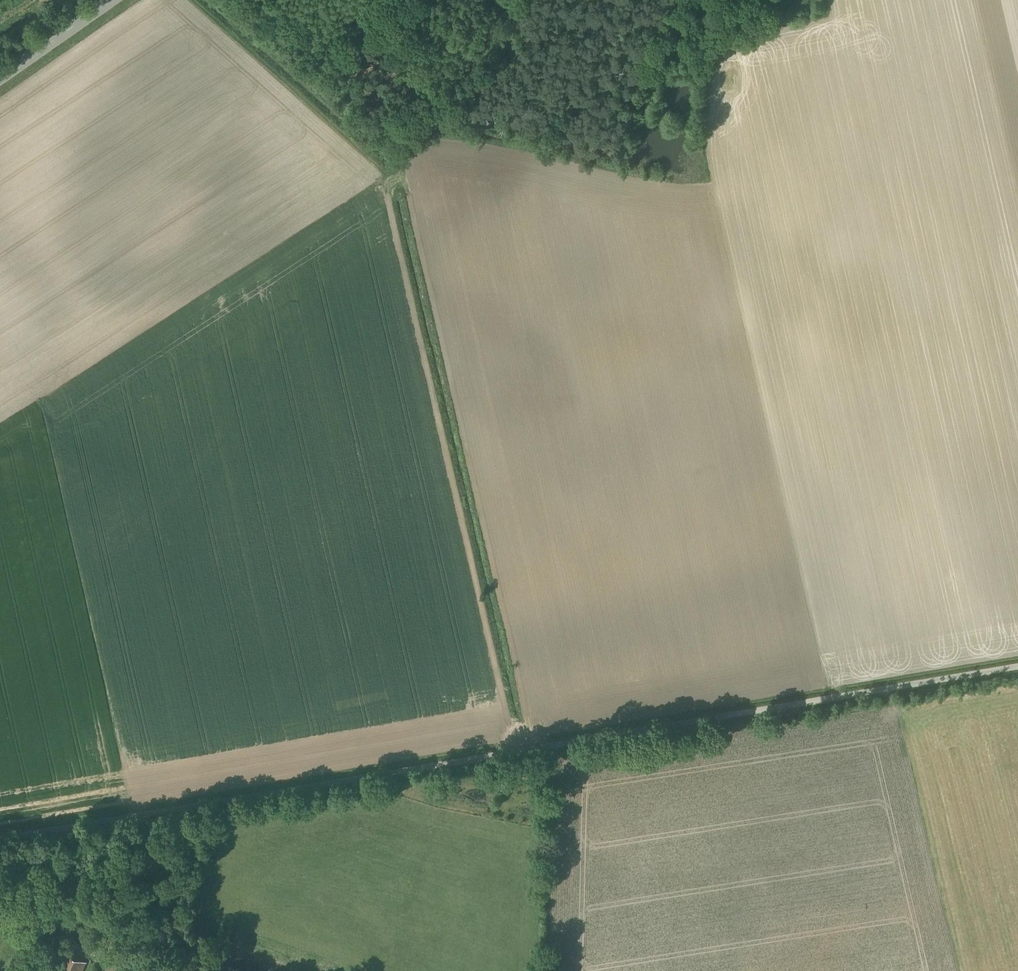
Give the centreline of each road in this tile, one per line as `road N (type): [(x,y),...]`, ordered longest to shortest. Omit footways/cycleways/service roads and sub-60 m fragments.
road 1 (unclassified): [(0,839),(1017,665)]
road 2 (tertiary): [(111,0),(0,78)]

